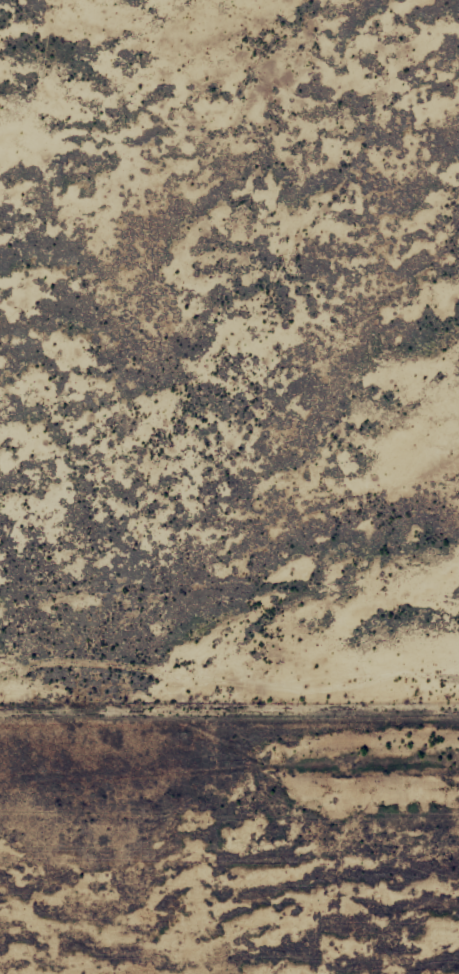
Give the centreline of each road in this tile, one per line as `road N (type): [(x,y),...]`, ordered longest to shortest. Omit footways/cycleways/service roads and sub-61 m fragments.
road 1 (track): [(0,745),(458,744)]

